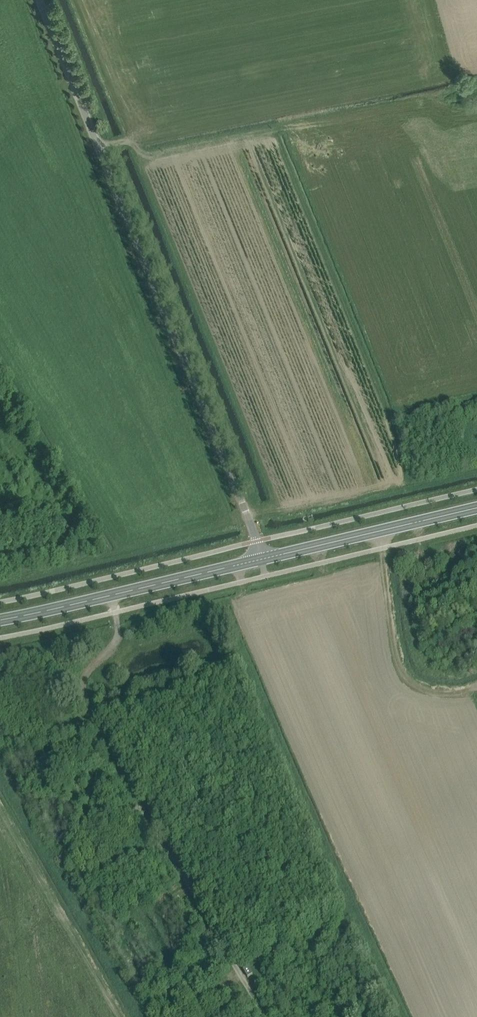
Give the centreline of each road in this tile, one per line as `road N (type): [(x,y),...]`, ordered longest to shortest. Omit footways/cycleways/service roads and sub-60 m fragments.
road 1 (unclassified): [(263,559),(98,146)]
road 2 (unclassified): [(98,146),(448,71),(433,0)]
road 3 (secondary): [(0,620),(263,559)]
road 4 (track): [(0,804),(121,1016)]
road 5 (secondary): [(263,559),(476,508)]
road 6 (unclassified): [(98,146),(39,0)]

